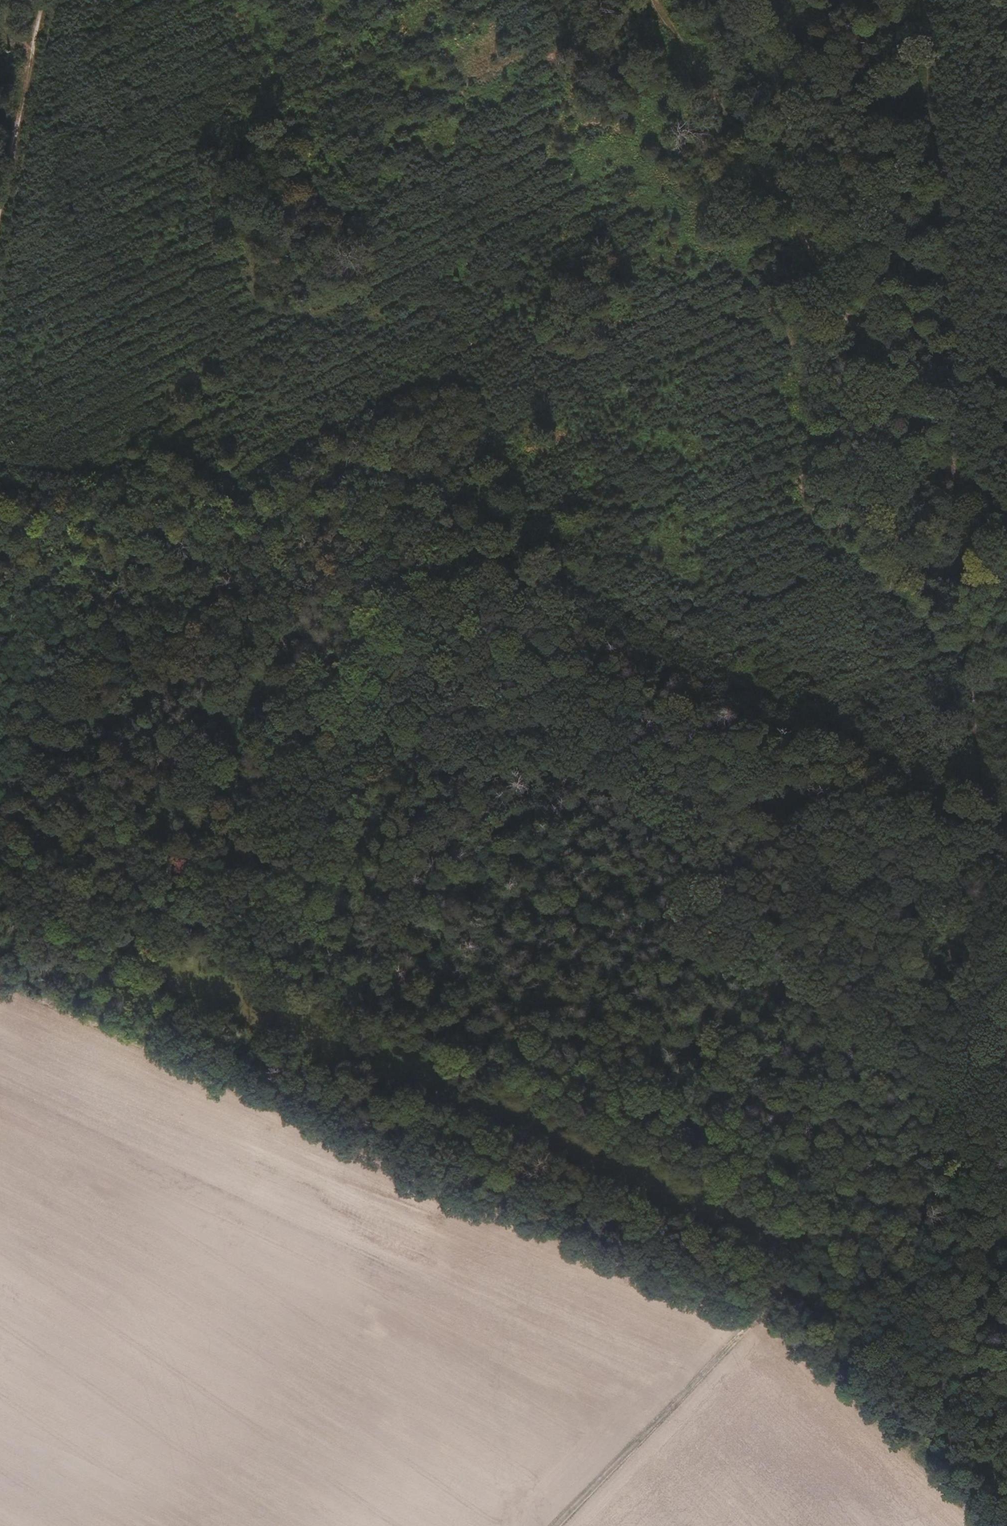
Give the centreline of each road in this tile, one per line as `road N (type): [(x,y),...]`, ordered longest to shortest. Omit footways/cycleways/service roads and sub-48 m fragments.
road 1 (track): [(554,1525),(745,1327),(905,1144),(940,1127),(978,1133),(1006,1115)]
road 2 (track): [(920,0),(951,488)]
road 3 (track): [(988,862),(951,488)]
road 4 (track): [(0,282),(54,0)]

